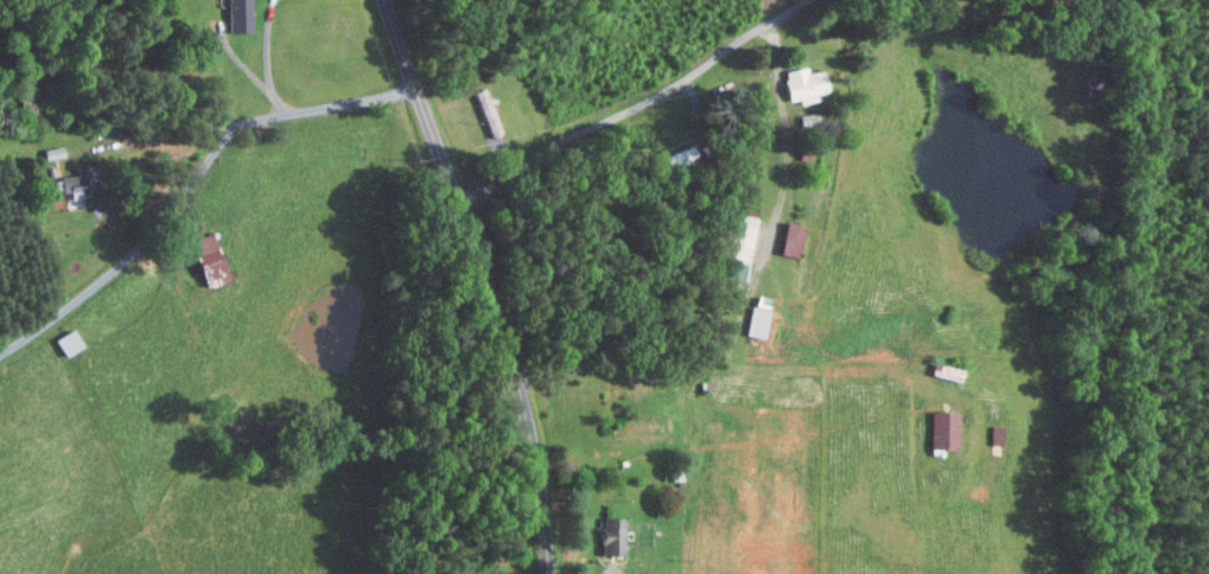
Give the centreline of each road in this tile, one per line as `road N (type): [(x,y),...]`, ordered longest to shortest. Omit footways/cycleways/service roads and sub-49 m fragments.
road 1 (residential): [(553,573),(527,400),(383,0)]
road 2 (residential): [(415,90),(236,127),(173,218),(0,361)]
road 3 (residential): [(460,203),(813,0)]

